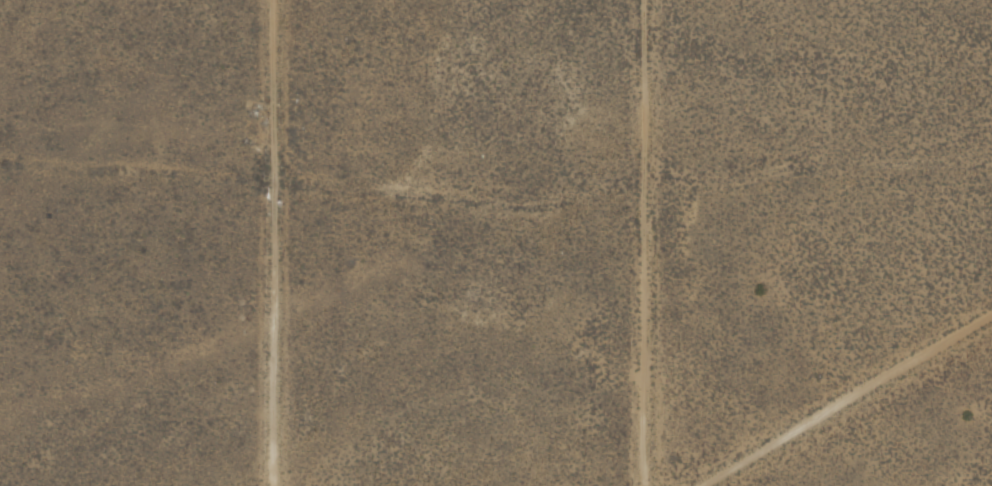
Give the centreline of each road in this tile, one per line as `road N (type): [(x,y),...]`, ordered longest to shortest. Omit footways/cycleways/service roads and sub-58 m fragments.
road 1 (track): [(281,485),(282,0)]
road 2 (track): [(654,485),(654,0)]
road 3 (track): [(698,485),(991,313)]

